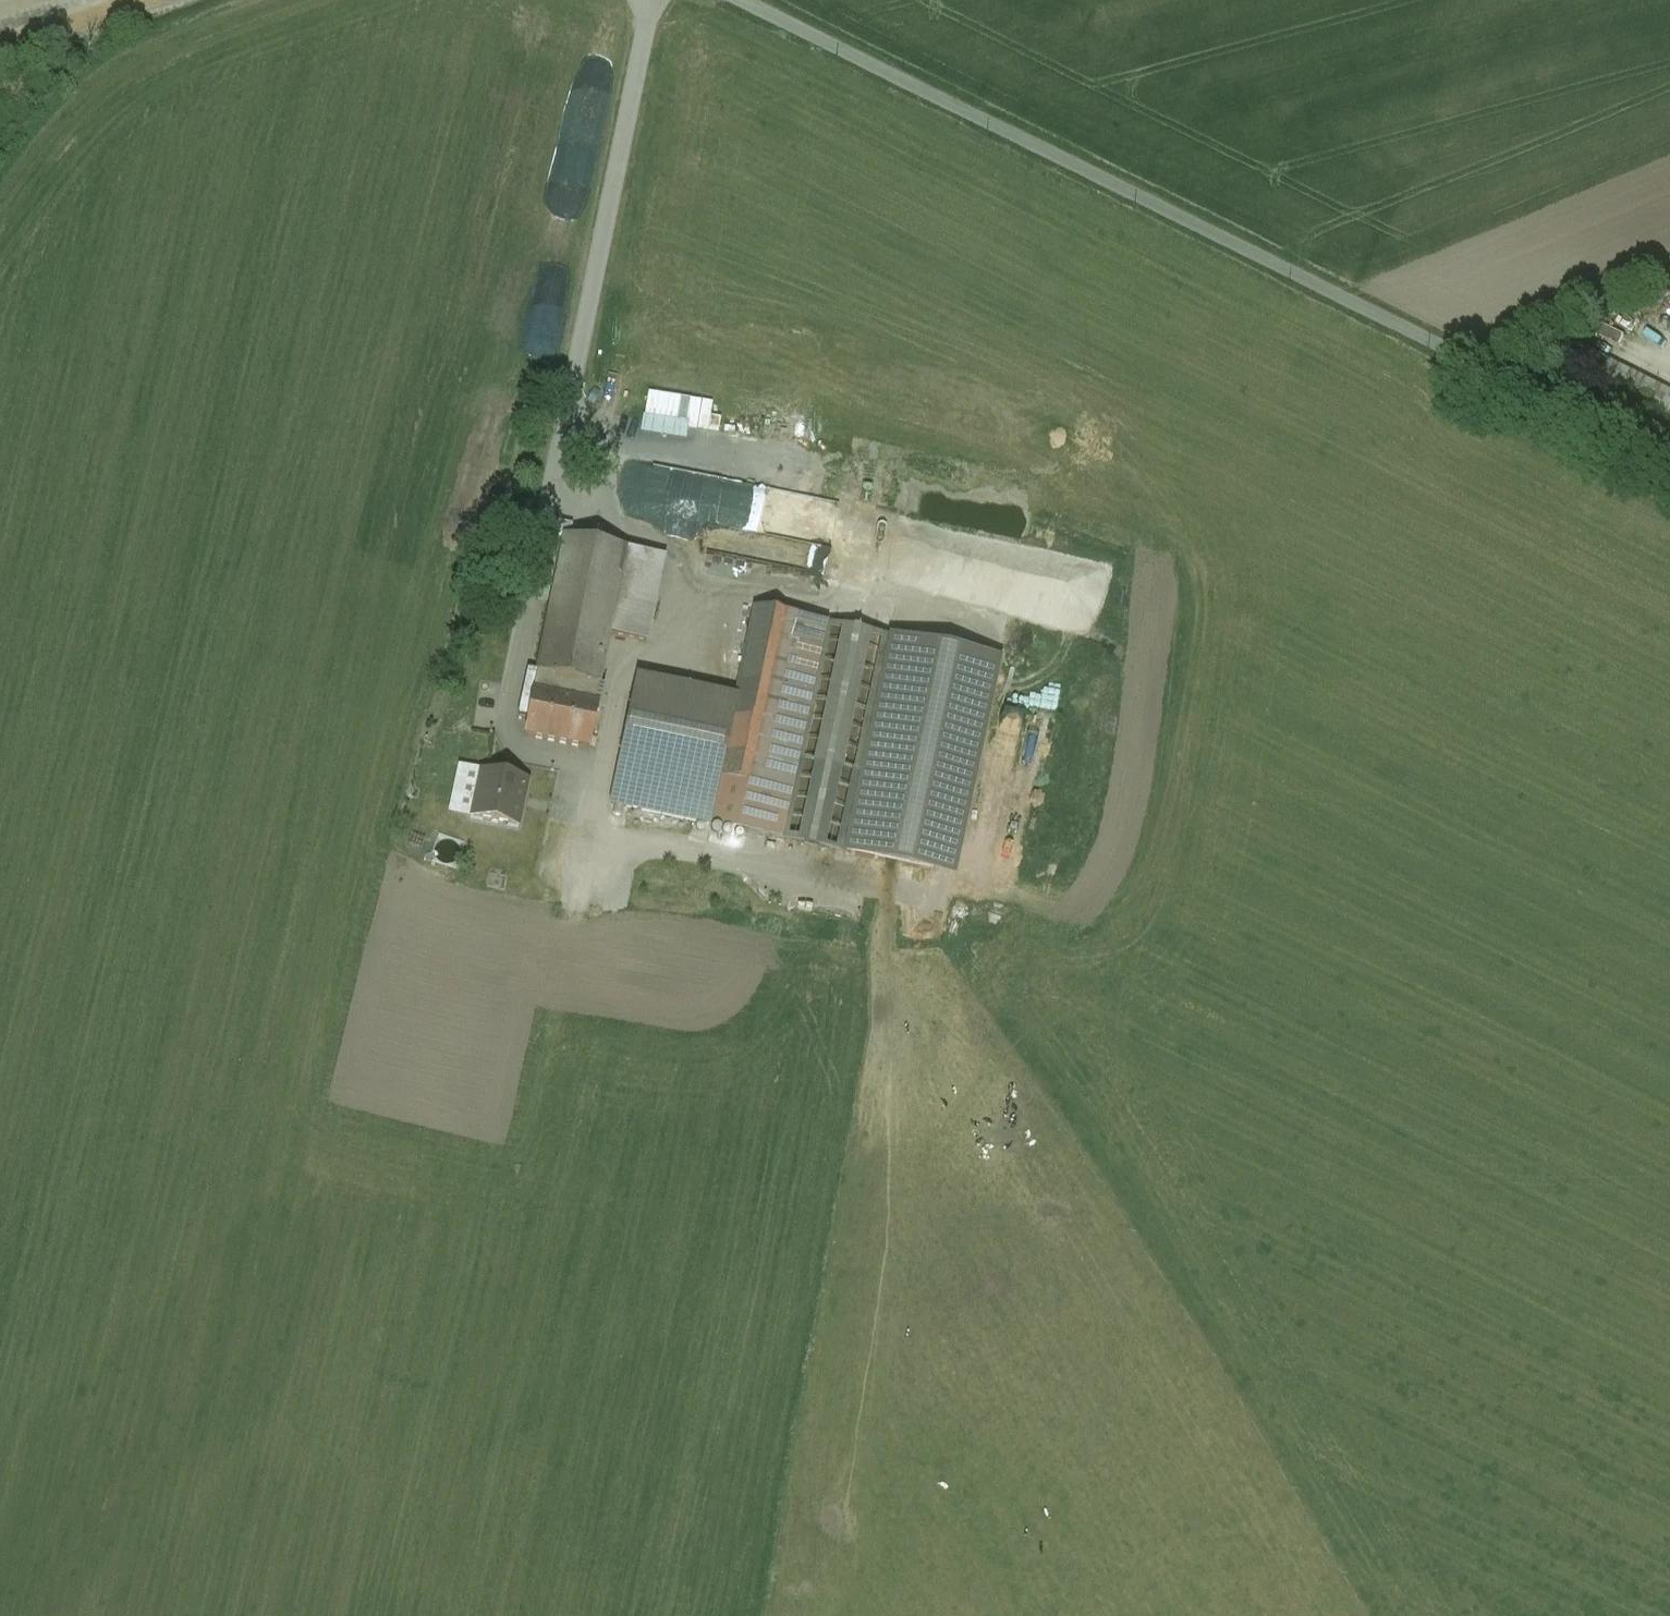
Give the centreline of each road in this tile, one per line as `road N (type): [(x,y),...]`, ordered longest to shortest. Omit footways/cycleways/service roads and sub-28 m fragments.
road 1 (unclassified): [(1669,464),(733,0)]

